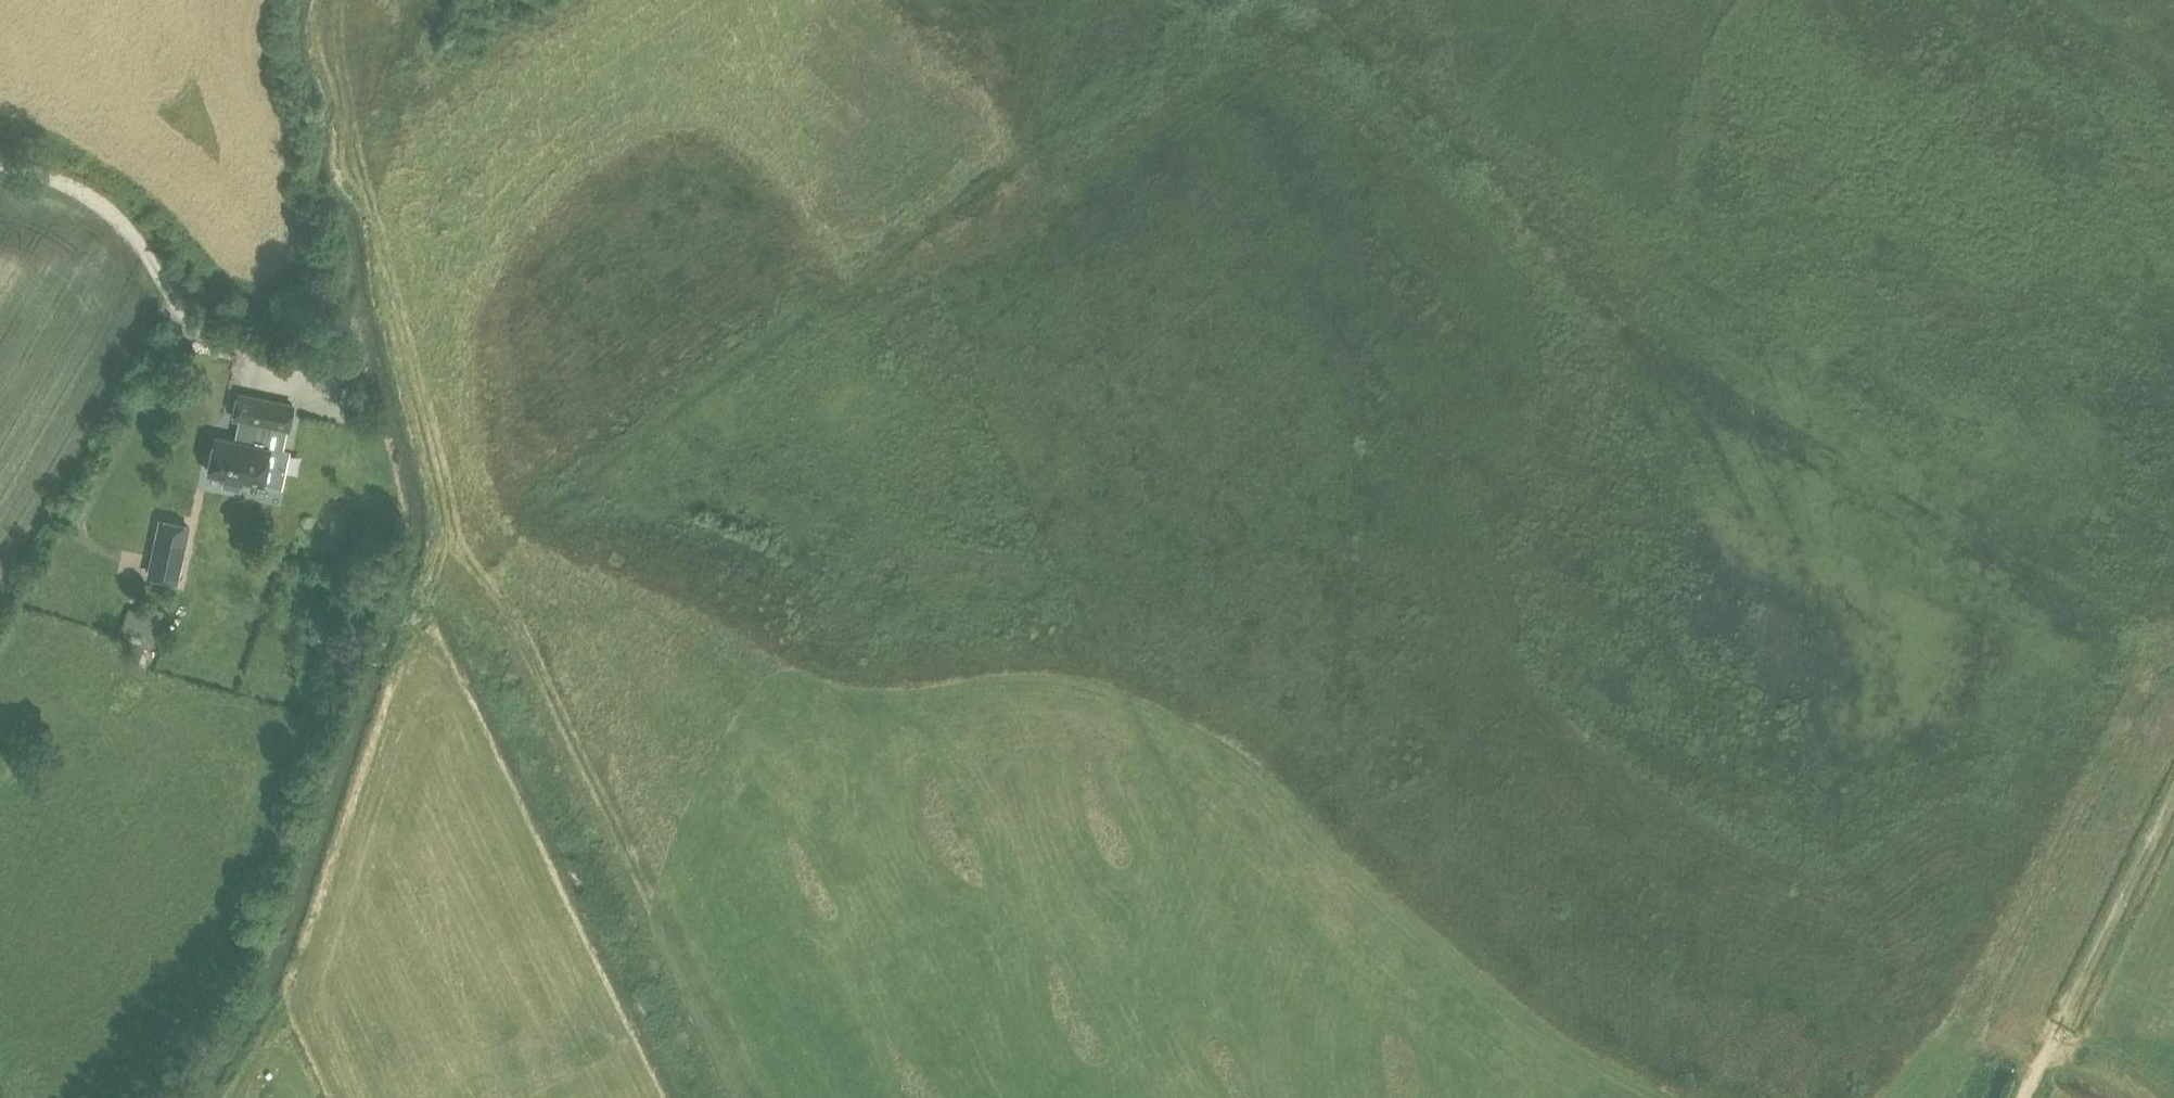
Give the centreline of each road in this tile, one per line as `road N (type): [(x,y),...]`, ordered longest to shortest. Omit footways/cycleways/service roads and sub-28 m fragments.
road 1 (track): [(2173,796),(2023,1097)]
road 2 (track): [(169,294),(107,208),(64,181),(0,164)]

